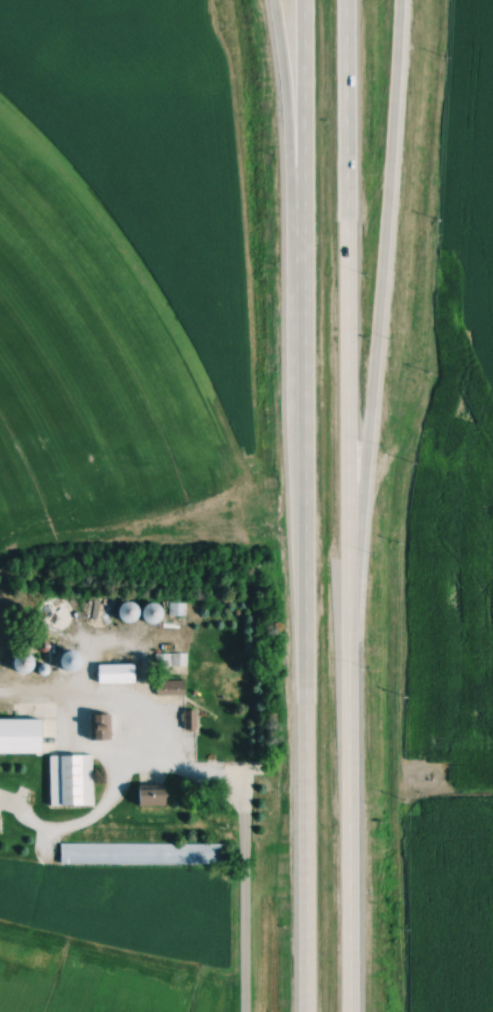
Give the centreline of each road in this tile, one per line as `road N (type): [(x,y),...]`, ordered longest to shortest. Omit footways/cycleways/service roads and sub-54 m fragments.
road 1 (trunk): [(347,664),(399,0)]
road 2 (trunk): [(347,664),(344,0)]
road 3 (trunk): [(297,362),(304,1011)]
road 4 (trunk): [(273,0),(297,362)]
road 5 (trunk): [(298,0),(297,362)]
road 6 (trunk): [(348,1011),(347,664)]

